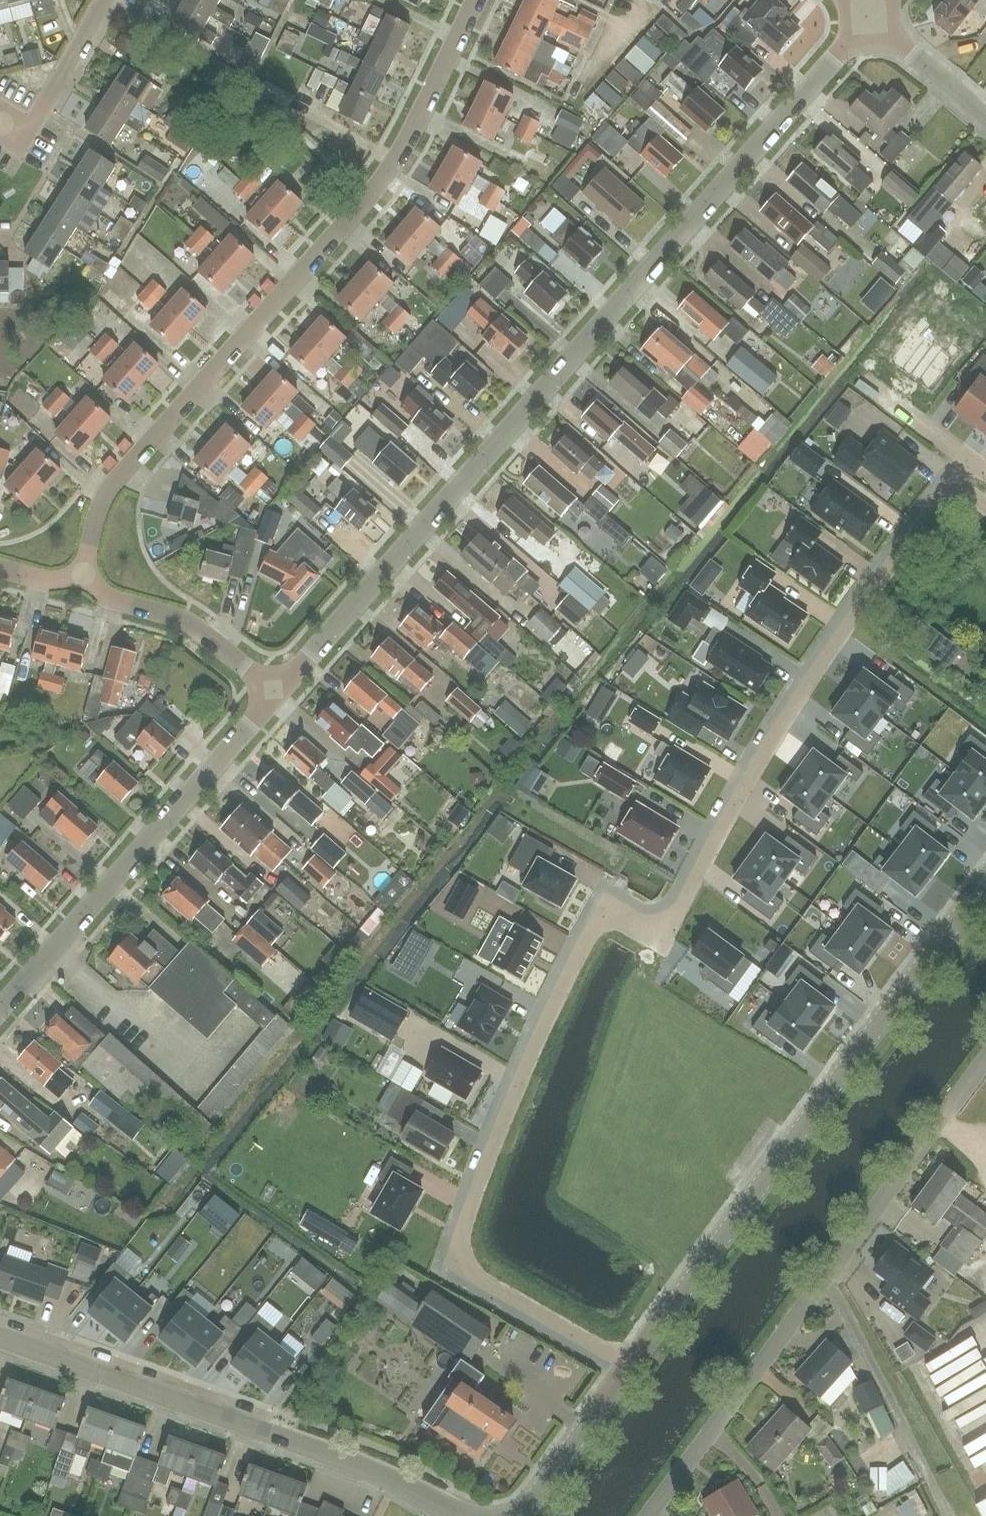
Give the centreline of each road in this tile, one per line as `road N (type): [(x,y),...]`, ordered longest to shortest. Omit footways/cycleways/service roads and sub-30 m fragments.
road 1 (residential): [(954,484),(813,676),(664,943),(605,908),(526,1066),(460,1241),(467,1270),(630,1366)]
road 2 (residential): [(276,694),(869,18)]
road 3 (residential): [(83,575),(105,496),(374,189),(408,140),(475,0)]
road 4 (tertiary): [(630,1366),(985,884)]
road 5 (tertiary): [(457,1515),(398,1481),(0,1337)]
road 6 (residential): [(0,1007),(276,694)]
road 7 (residential): [(647,1515),(825,1273)]
road 8 (unclassified): [(947,1515),(825,1273)]
road 9 (residential): [(825,1273),(985,1055)]
road 10 (residential): [(276,694),(187,621),(107,595),(83,575)]
road 11 (tertiary): [(513,1515),(630,1366)]
road 12 (residential): [(0,124),(15,130),(32,122),(105,0)]
road 13 (residential): [(985,117),(869,18)]
road 14 (residential): [(972,460),(864,381)]

